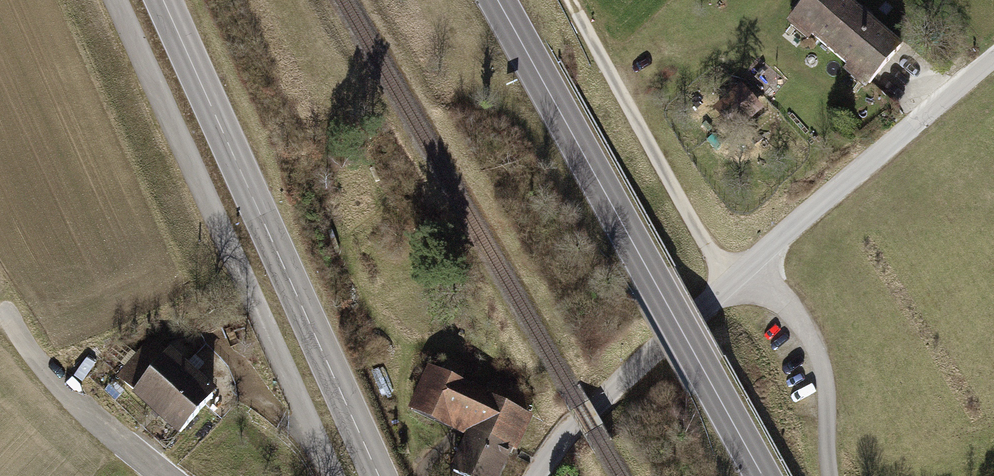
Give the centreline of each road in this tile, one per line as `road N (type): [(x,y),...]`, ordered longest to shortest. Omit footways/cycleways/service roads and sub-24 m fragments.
road 1 (secondary): [(495,0),(762,475)]
road 2 (track): [(336,475),(116,0)]
road 3 (secondary): [(164,0),(379,475)]
road 4 (track): [(737,277),(706,246),(571,0)]
road 5 (track): [(737,277),(789,308),(810,337),(824,372),(831,475)]

